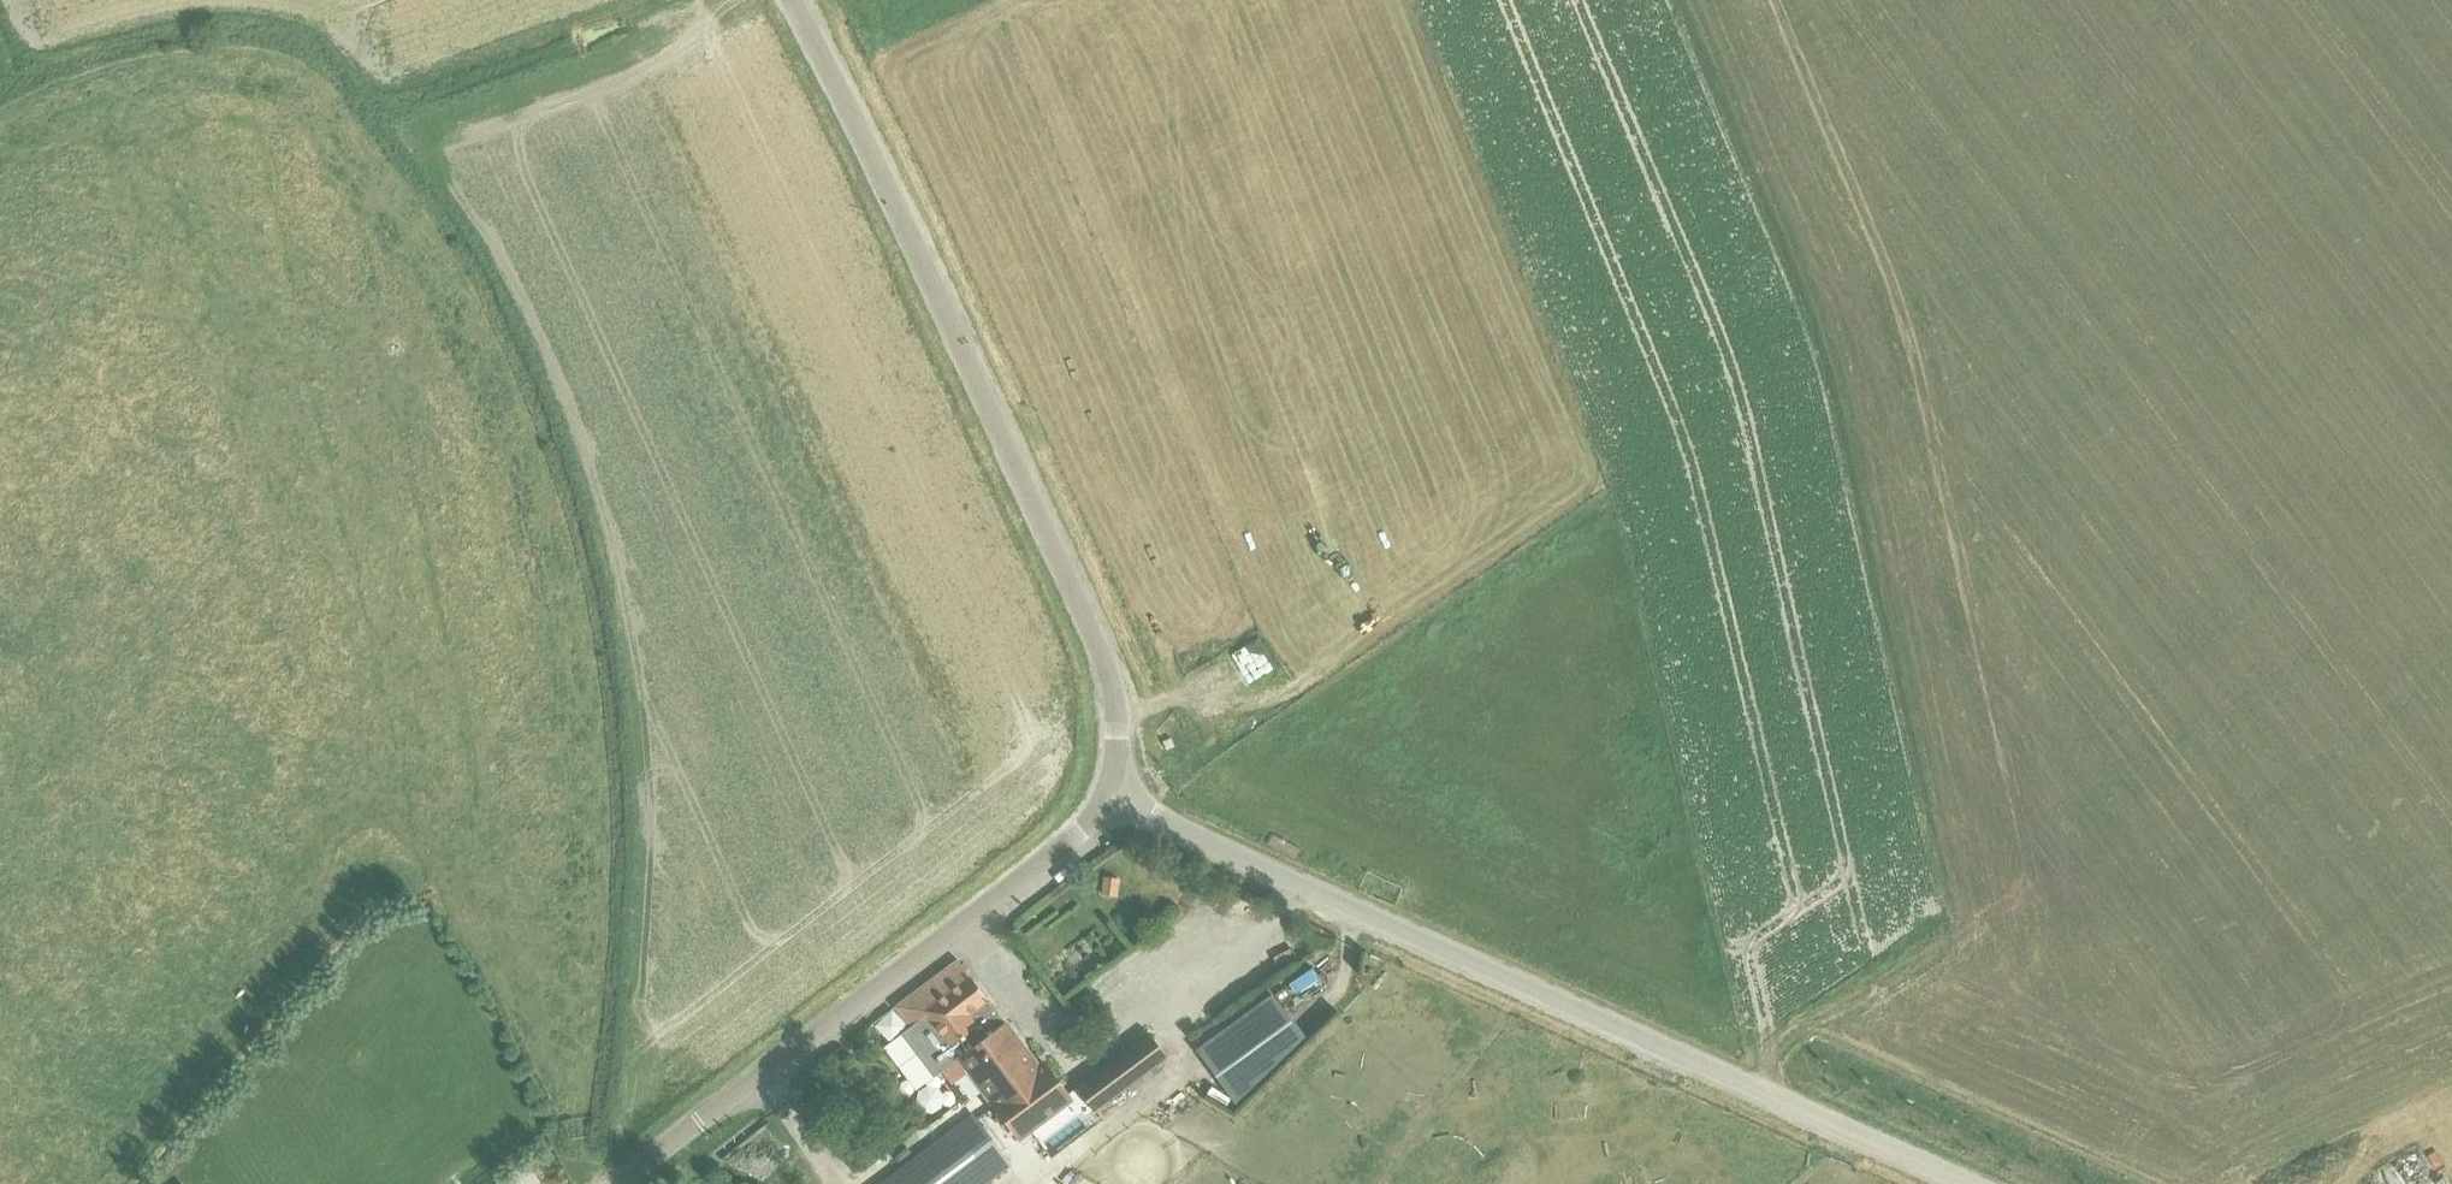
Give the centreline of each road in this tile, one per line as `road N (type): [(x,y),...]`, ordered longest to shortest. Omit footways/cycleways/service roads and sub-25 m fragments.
road 1 (tertiary): [(1974,1183),(1114,802)]
road 2 (tertiary): [(1114,802),(1110,669),(793,0)]
road 3 (residential): [(644,1161),(1114,802)]

